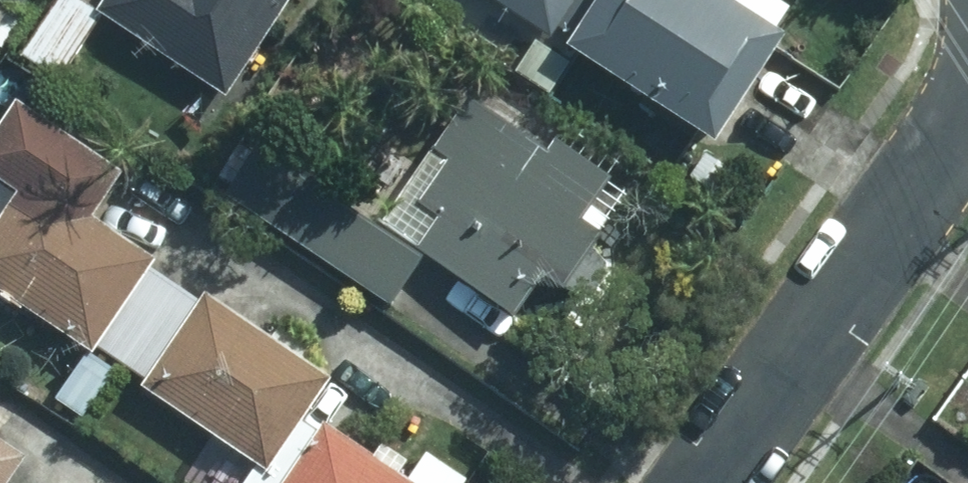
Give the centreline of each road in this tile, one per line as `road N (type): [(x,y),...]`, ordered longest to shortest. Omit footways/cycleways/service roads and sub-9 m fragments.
road 1 (tertiary): [(711,482),(967,126)]

